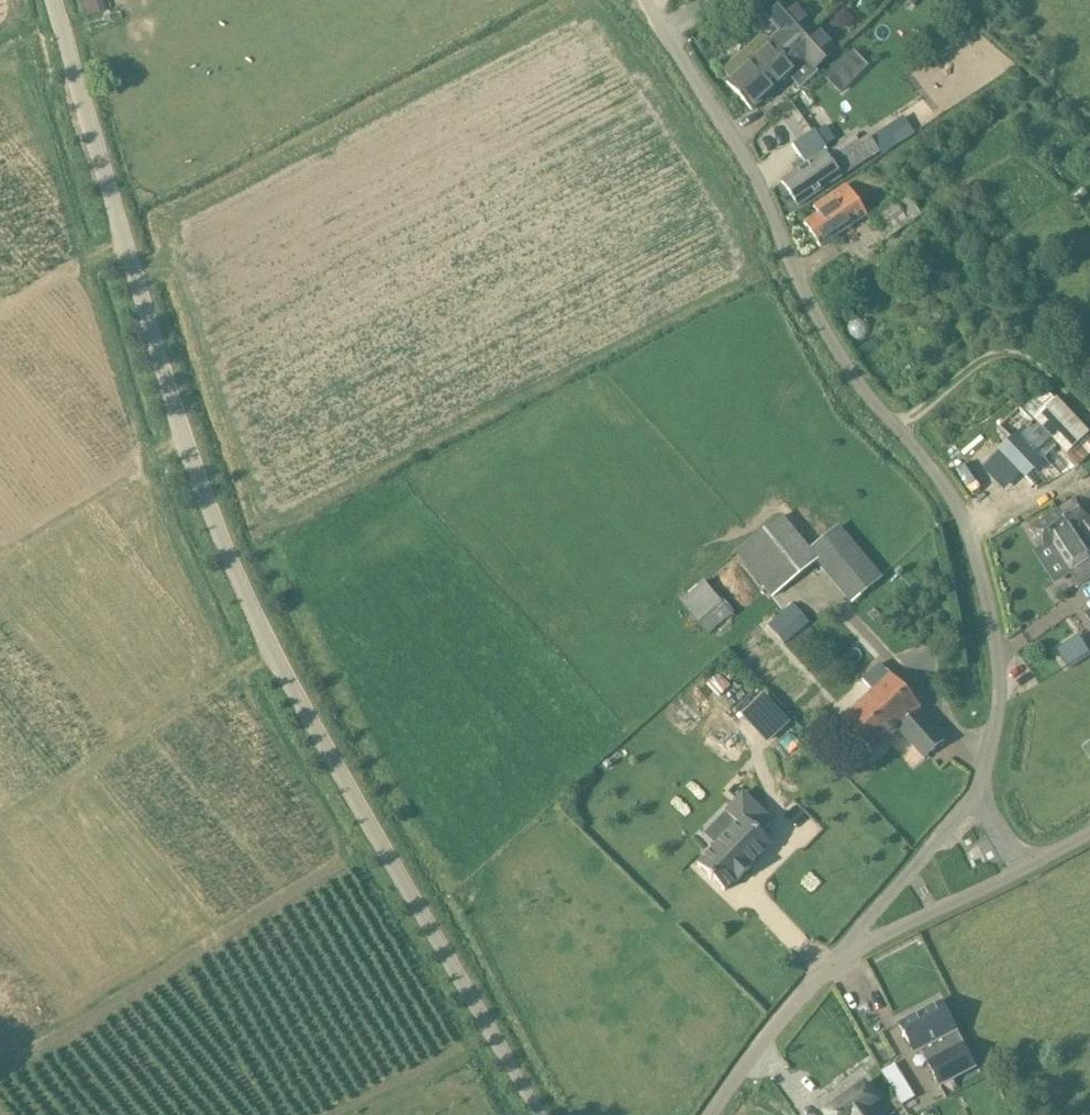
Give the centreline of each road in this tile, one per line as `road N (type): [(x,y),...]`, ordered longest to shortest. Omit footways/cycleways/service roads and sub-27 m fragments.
road 1 (unclassified): [(540,1114),(295,696),(228,555),(136,286),(58,0)]
road 2 (unclassified): [(975,801),(999,729),(1002,659),(987,588),(958,514),(830,340),(648,0)]
road 3 (unclassified): [(711,1114),(811,983),(851,955)]
road 4 (unclassified): [(975,801),(904,878),(851,955)]
road 5 (unclassified): [(851,955),(1028,866)]

